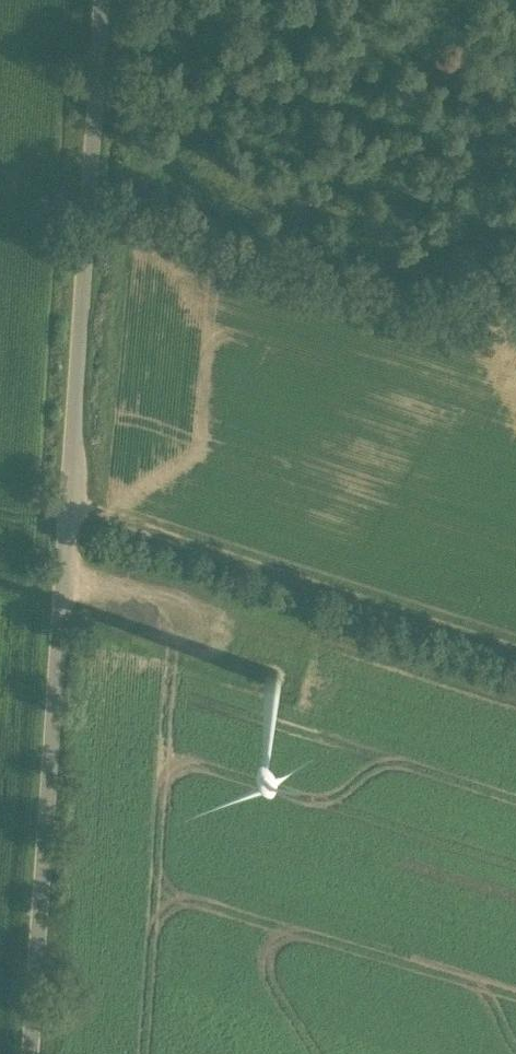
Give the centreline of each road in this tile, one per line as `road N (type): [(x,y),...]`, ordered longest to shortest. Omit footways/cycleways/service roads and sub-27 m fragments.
road 1 (unclassified): [(36,1053),(97,0)]
road 2 (track): [(515,648),(69,507)]

